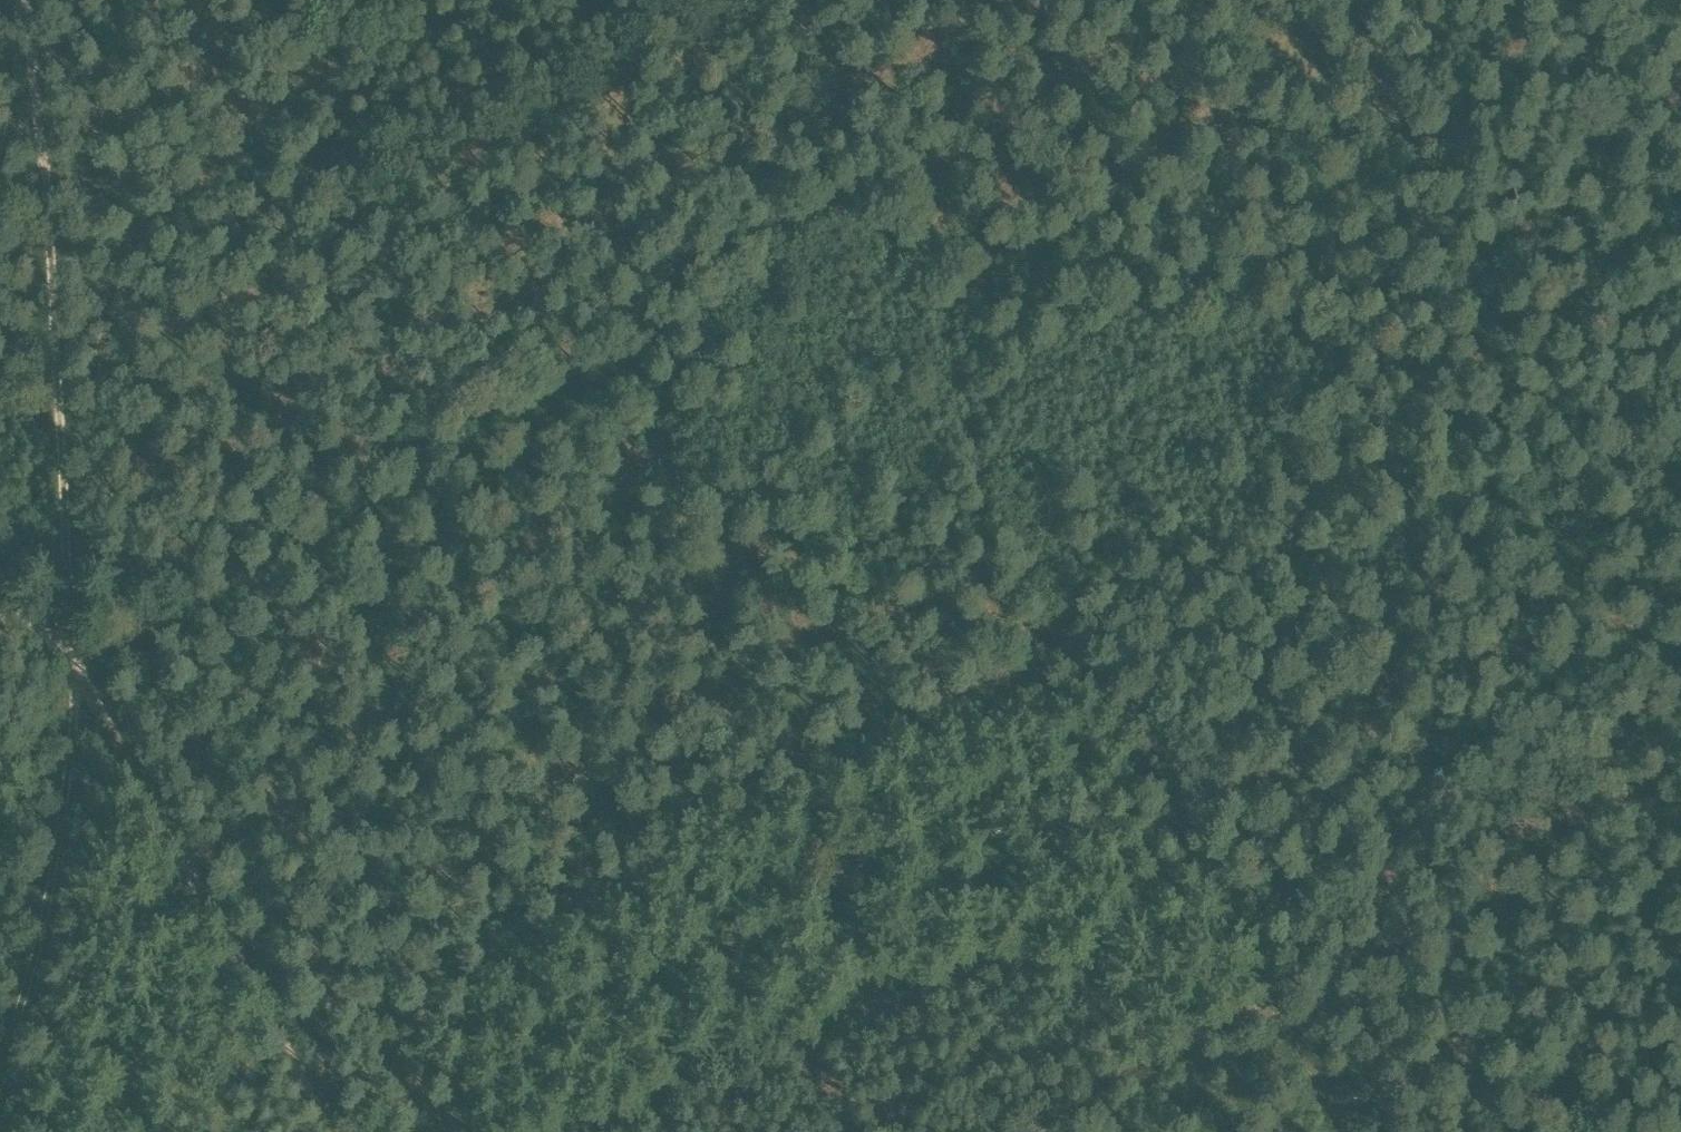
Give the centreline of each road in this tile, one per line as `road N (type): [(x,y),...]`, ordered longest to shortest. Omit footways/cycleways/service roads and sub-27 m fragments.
road 1 (track): [(3,1131),(46,992),(87,741),(70,384),(31,0)]
road 2 (track): [(0,551),(84,679),(342,1131)]
road 3 (track): [(1071,674),(1259,1019)]
road 4 (track): [(1056,1131),(1259,1019),(1323,1131)]

